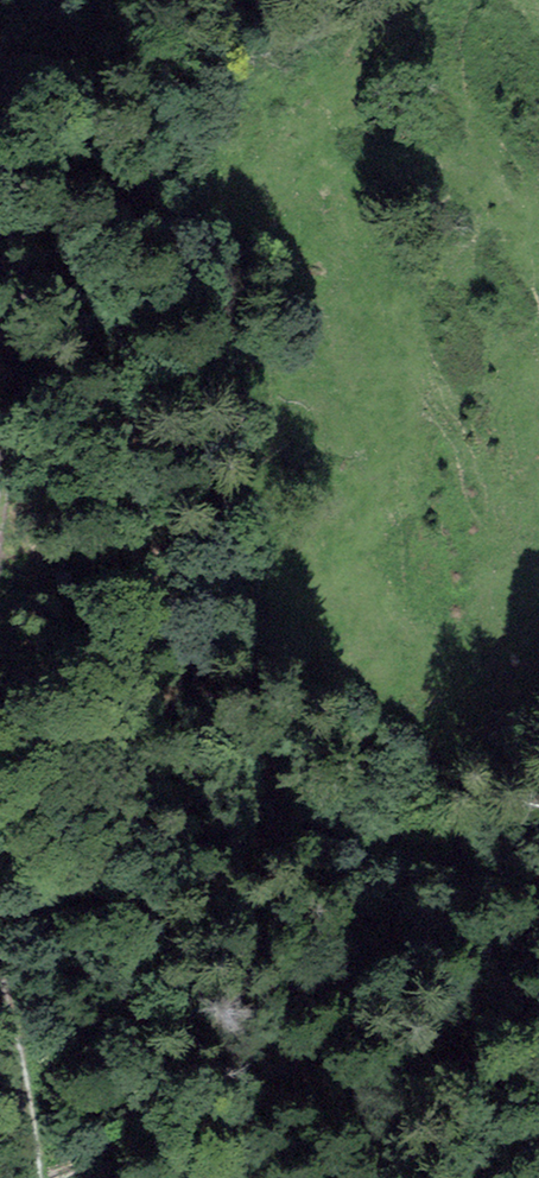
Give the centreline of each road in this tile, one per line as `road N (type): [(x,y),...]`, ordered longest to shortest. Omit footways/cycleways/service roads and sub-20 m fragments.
road 1 (track): [(538,900),(471,876),(310,839),(258,793),(106,500),(83,441),(43,263),(20,239),(0,247)]
road 2 (track): [(0,962),(38,1136),(38,1177)]

